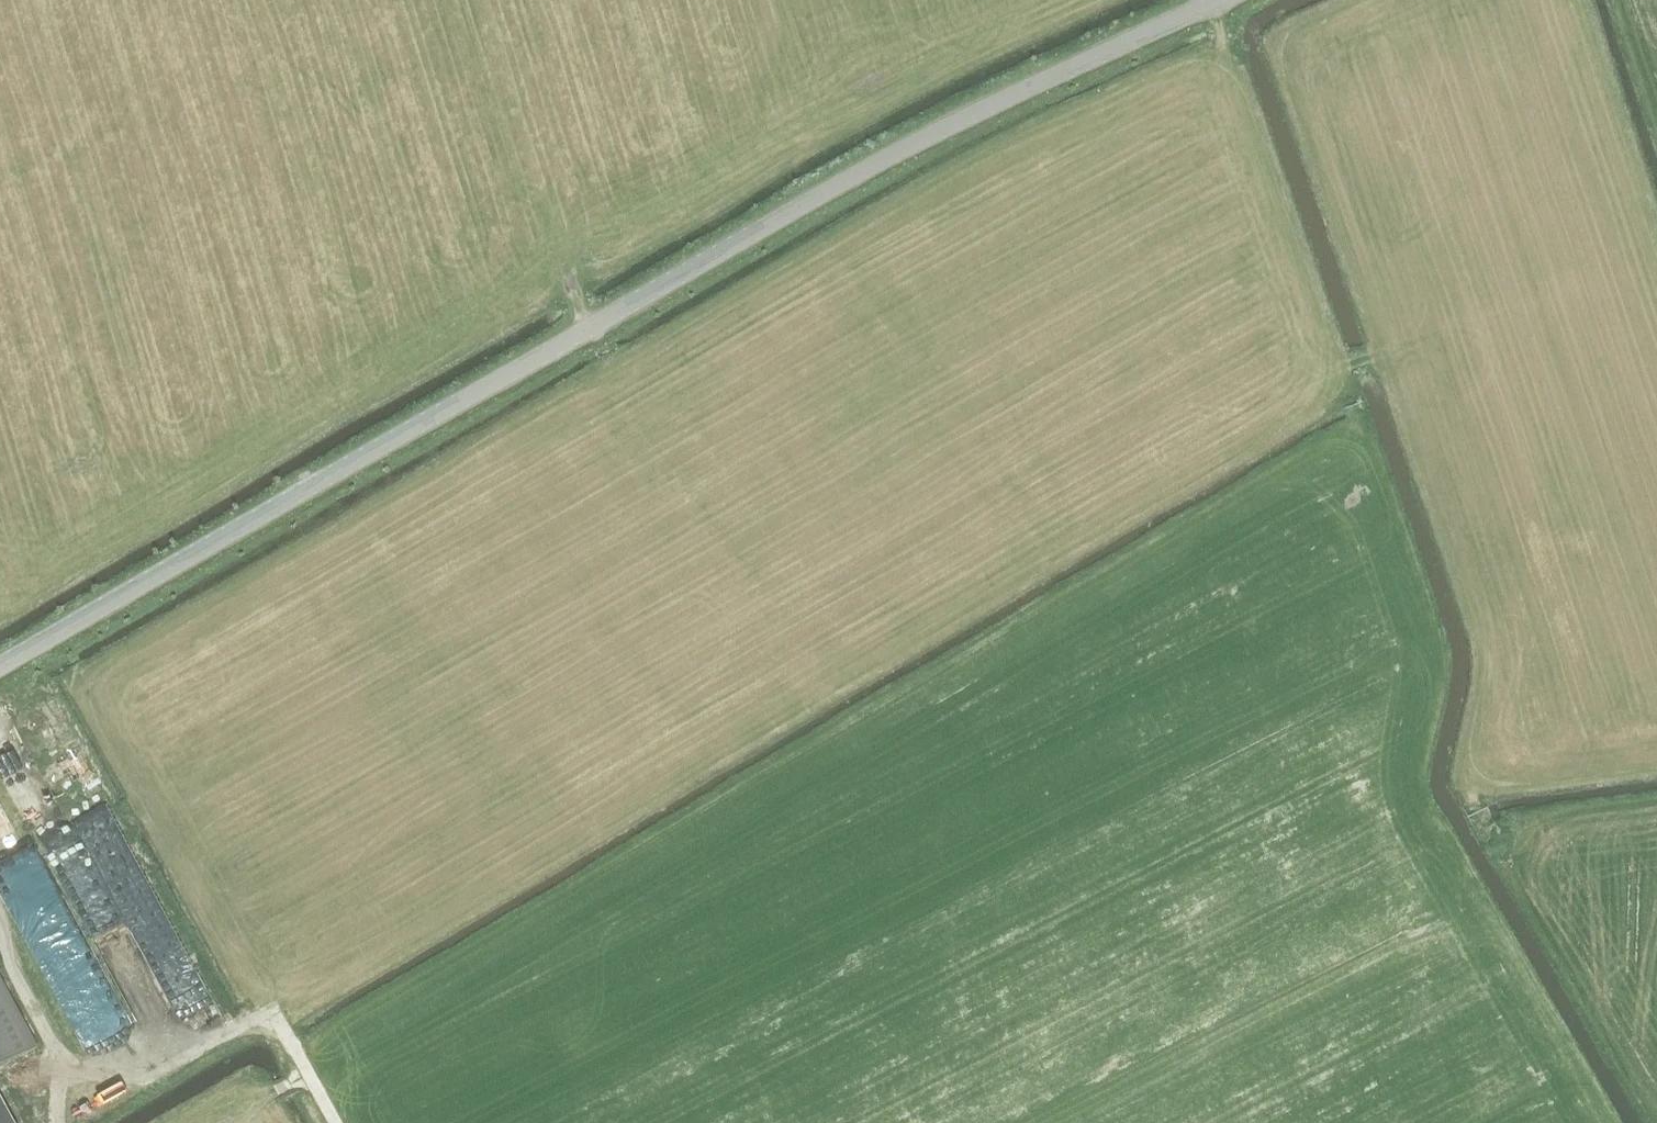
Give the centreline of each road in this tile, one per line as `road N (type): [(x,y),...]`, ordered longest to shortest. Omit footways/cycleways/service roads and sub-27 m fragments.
road 1 (tertiary): [(0,666),(897,152),(1220,0)]
road 2 (track): [(335,1122),(274,1010),(146,1080),(30,1068),(12,1076)]
road 3 (track): [(59,1122),(61,1071),(0,923)]

